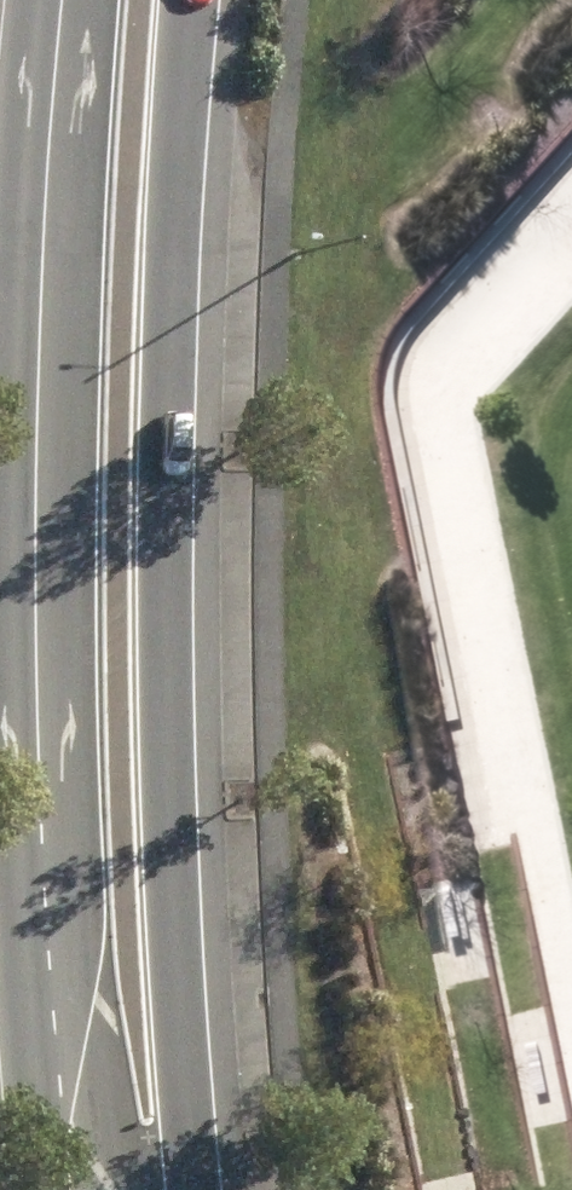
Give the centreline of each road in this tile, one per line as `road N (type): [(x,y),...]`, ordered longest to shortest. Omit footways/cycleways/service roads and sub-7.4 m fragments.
road 1 (tertiary): [(99,1189),(57,1102),(37,700),(40,210),(61,0)]
road 2 (tertiary): [(190,0),(168,421),(167,719),(184,1116),(174,1189)]

